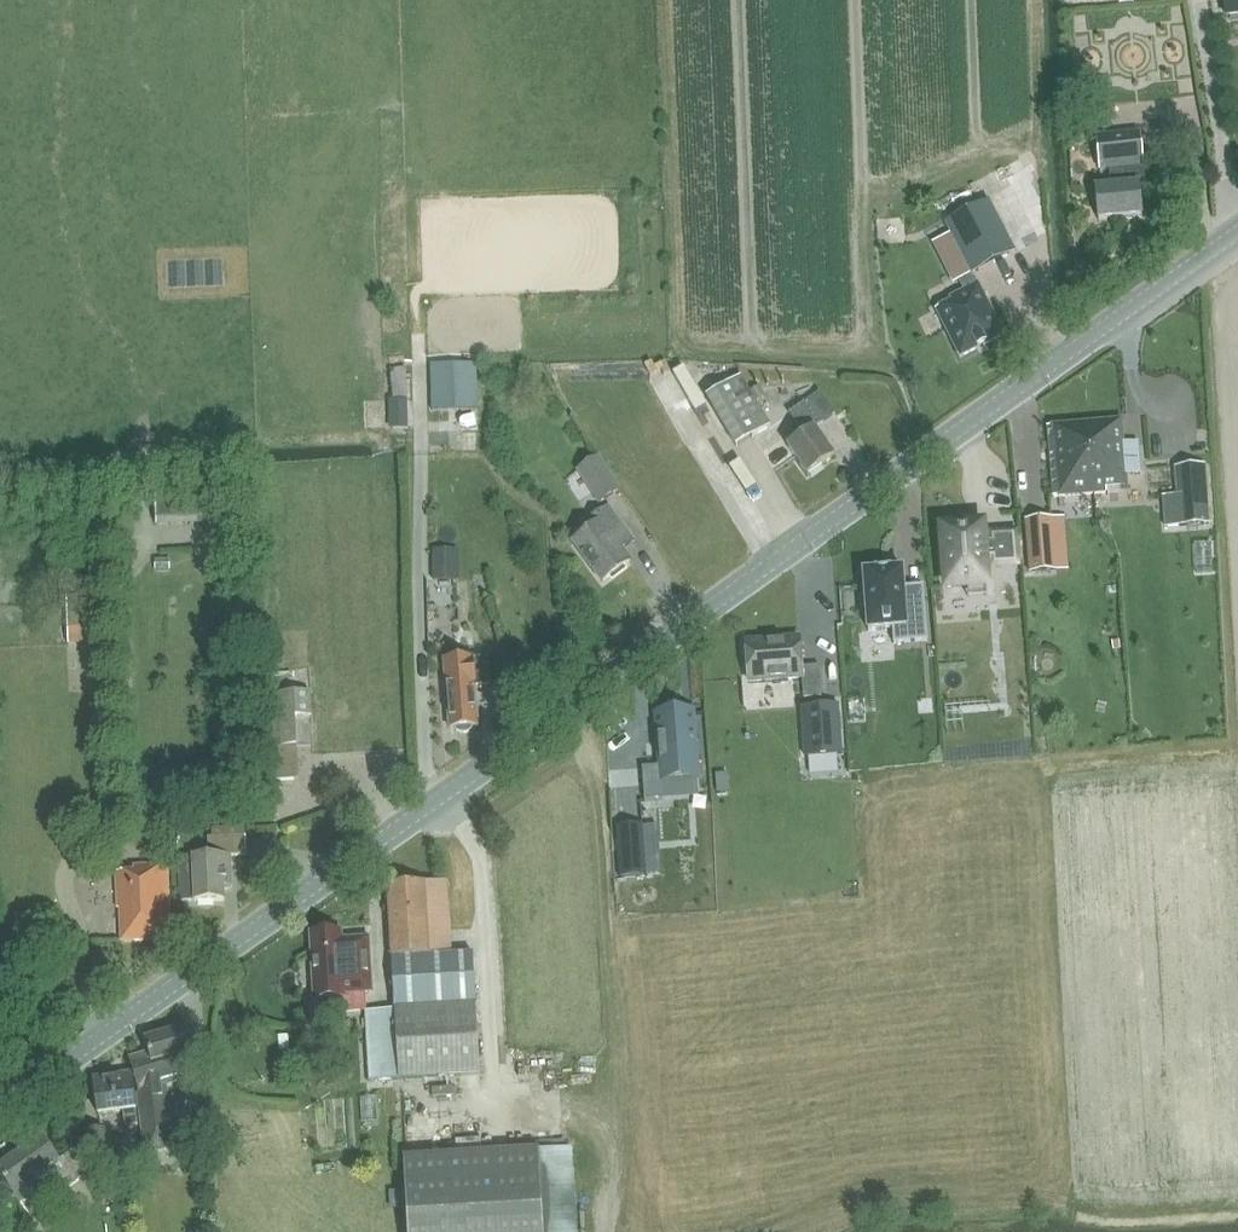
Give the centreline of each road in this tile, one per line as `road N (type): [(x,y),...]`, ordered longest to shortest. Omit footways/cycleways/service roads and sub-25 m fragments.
road 1 (tertiary): [(0,1107),(1237,232)]

